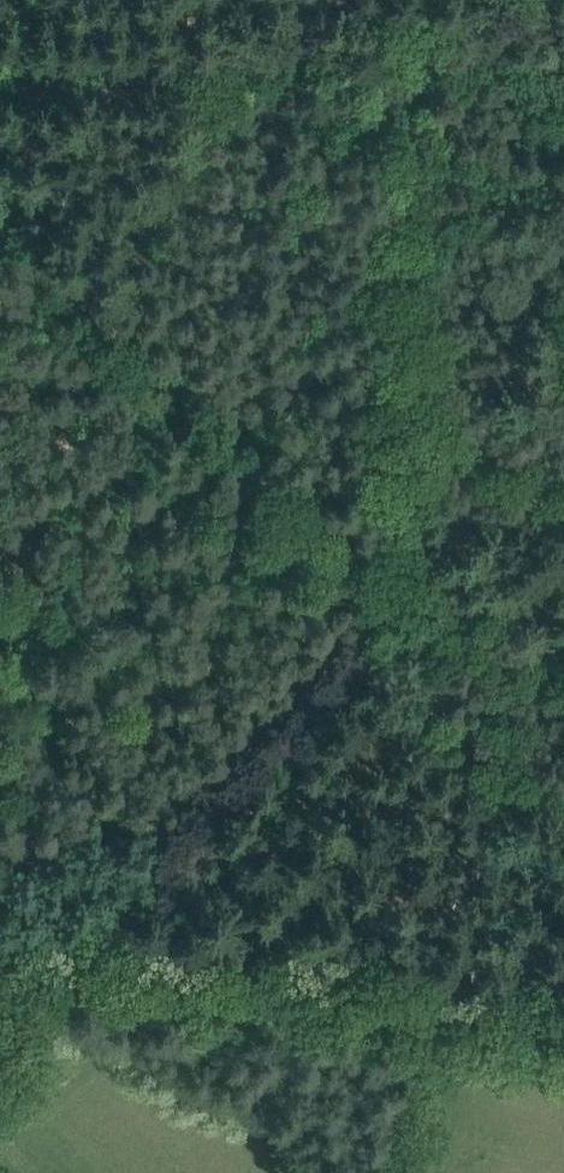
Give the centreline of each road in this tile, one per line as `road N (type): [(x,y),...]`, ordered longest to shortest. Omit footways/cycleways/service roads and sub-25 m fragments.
road 1 (track): [(64,977),(356,676),(389,636),(397,593),(0,257)]
road 2 (track): [(64,977),(391,999)]
road 3 (track): [(391,999),(563,1021)]
road 4 (track): [(385,1172),(391,999)]

